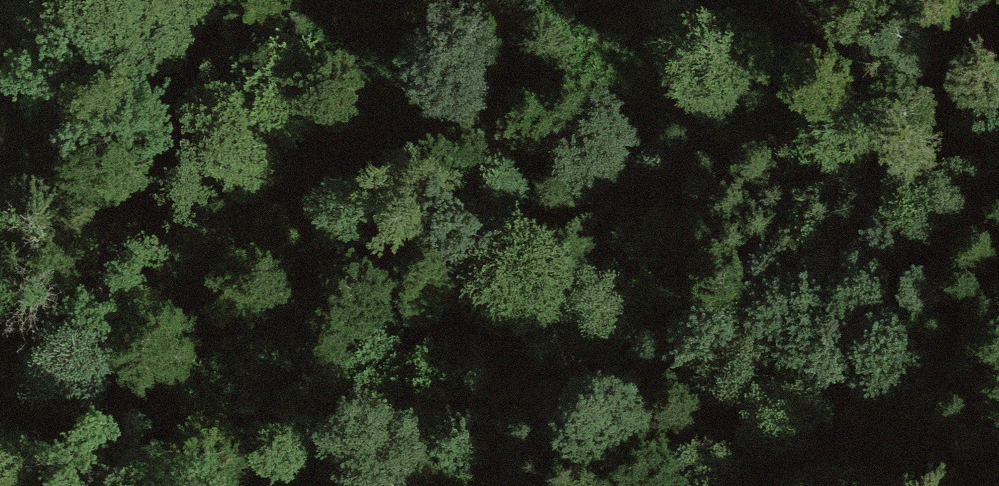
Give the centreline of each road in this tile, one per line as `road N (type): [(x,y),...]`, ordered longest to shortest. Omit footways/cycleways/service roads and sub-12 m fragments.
road 1 (track): [(43,485),(304,235),(381,89),(457,0)]
road 2 (track): [(679,0),(271,485)]
road 3 (track): [(766,485),(998,175)]

